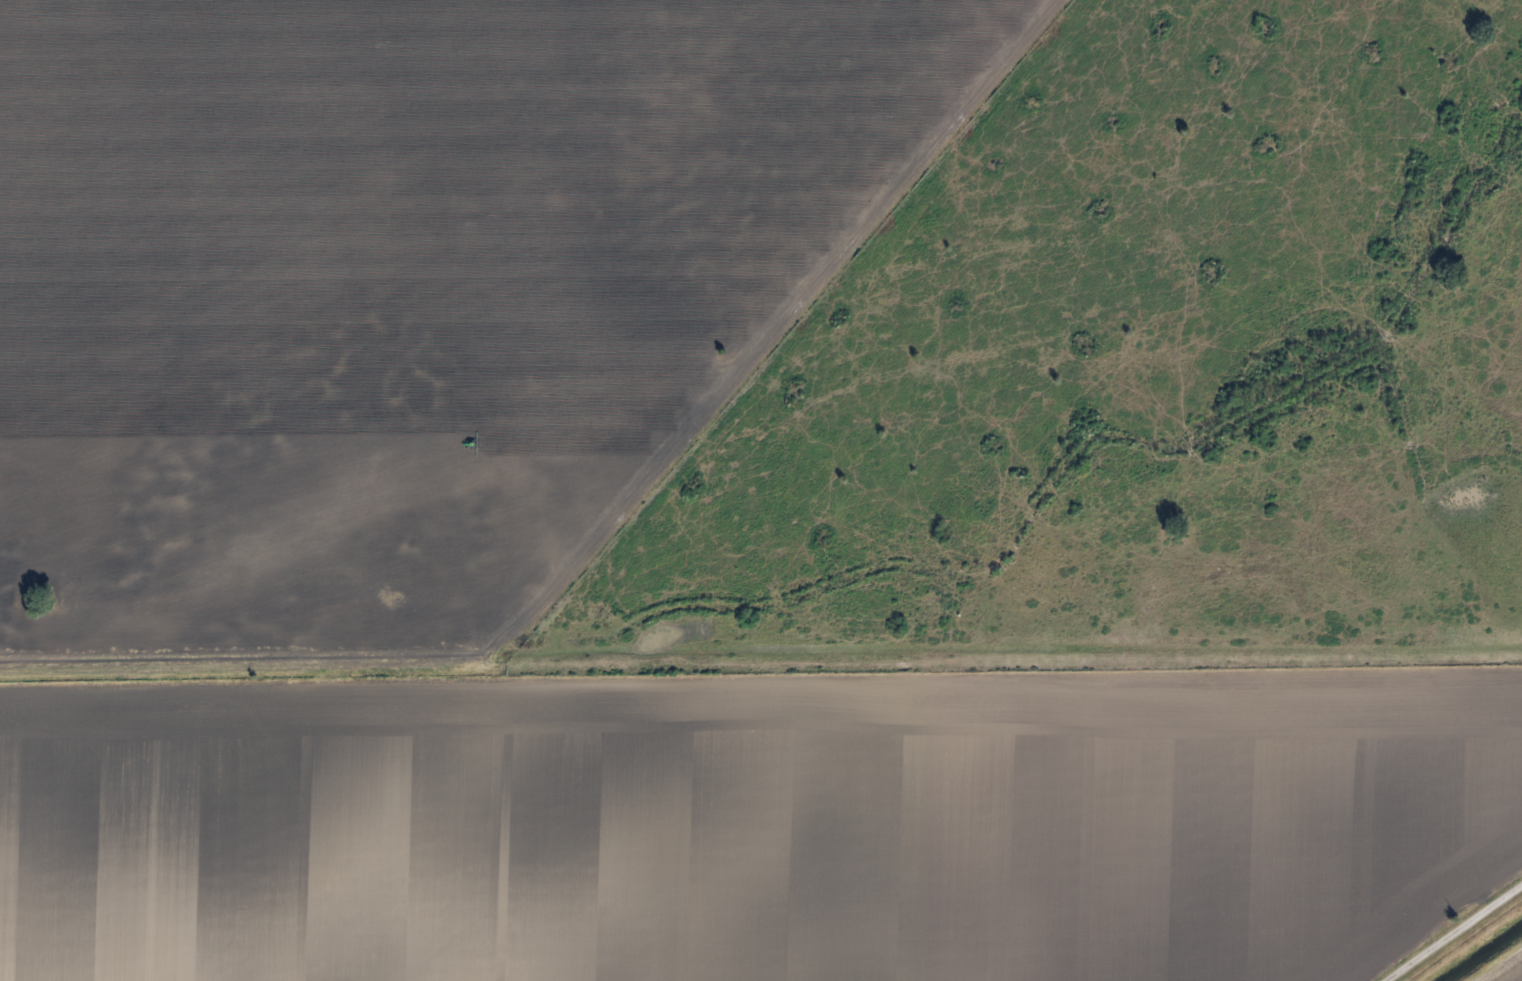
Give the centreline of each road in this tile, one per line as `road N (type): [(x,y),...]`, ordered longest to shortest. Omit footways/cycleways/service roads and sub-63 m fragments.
road 1 (residential): [(1521,890),(1391,980)]

